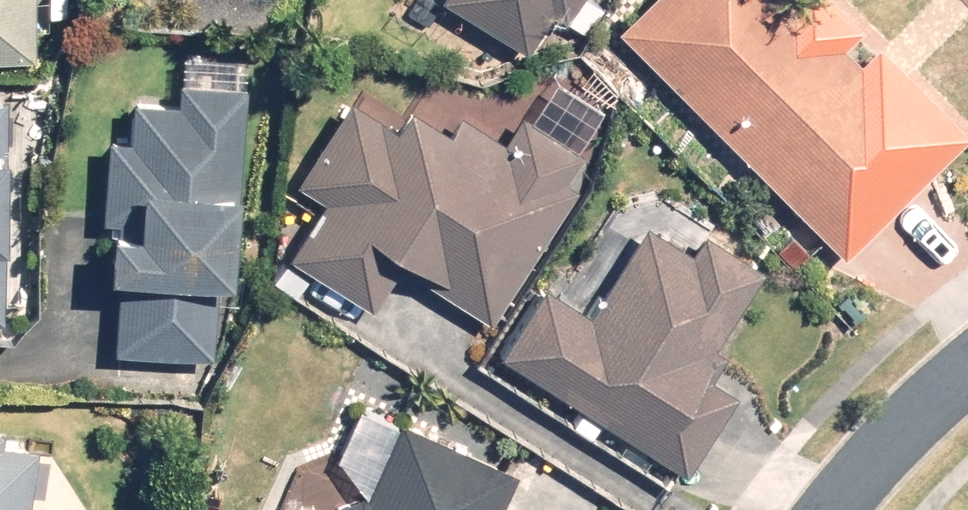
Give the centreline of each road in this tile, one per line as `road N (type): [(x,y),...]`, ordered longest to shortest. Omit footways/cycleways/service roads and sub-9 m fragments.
road 1 (residential): [(967,367),(839,509)]

